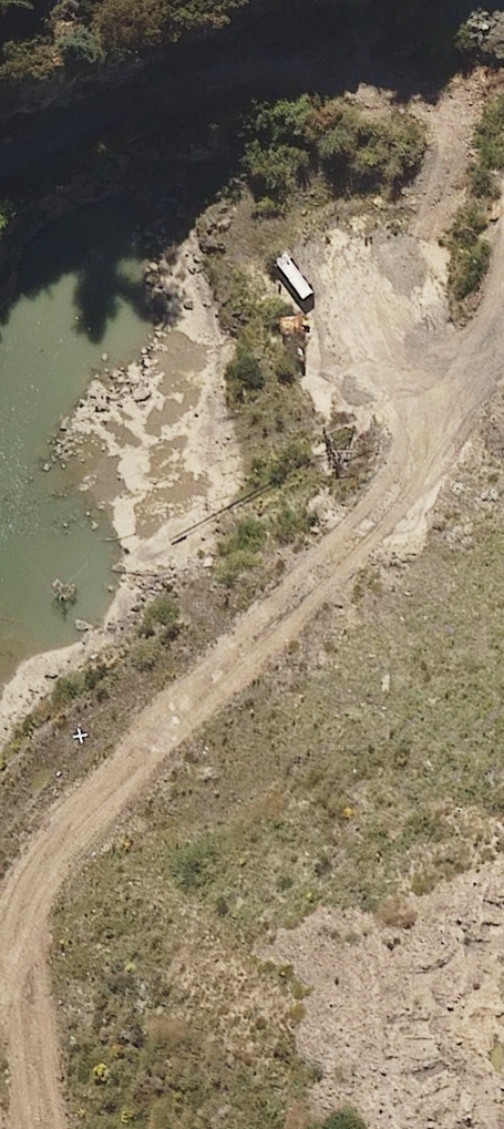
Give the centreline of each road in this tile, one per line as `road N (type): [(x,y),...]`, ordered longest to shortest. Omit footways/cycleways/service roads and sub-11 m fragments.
road 1 (track): [(0,188),(146,102),(242,66),(354,73),(433,91),(457,114),(452,158),(407,303),(402,377),(419,453)]
road 2 (track): [(503,302),(395,493),(39,864),(0,955)]
road 3 (track): [(21,907),(44,1128)]

